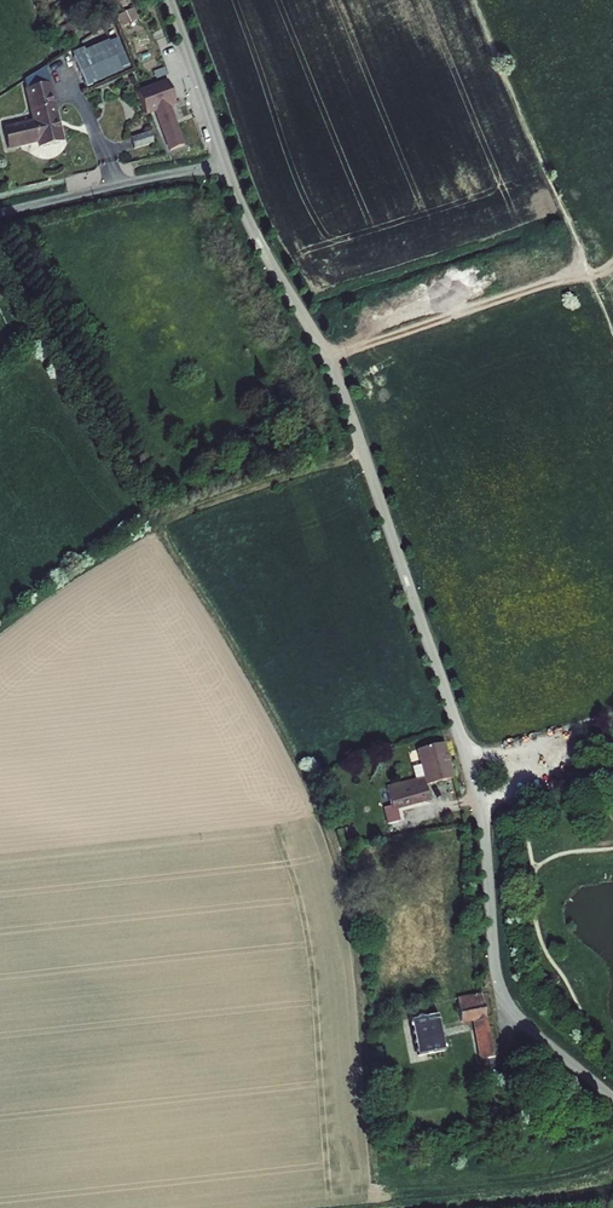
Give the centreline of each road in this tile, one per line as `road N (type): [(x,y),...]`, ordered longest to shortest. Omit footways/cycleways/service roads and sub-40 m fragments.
road 1 (residential): [(226,167),(364,452),(481,814),(500,987),(520,1019),(612,1099)]
road 2 (track): [(364,452),(154,526),(0,631)]
road 3 (track): [(586,270),(324,360)]
road 4 (residential): [(0,213),(226,167)]
road 5 (residential): [(168,0),(226,167)]

